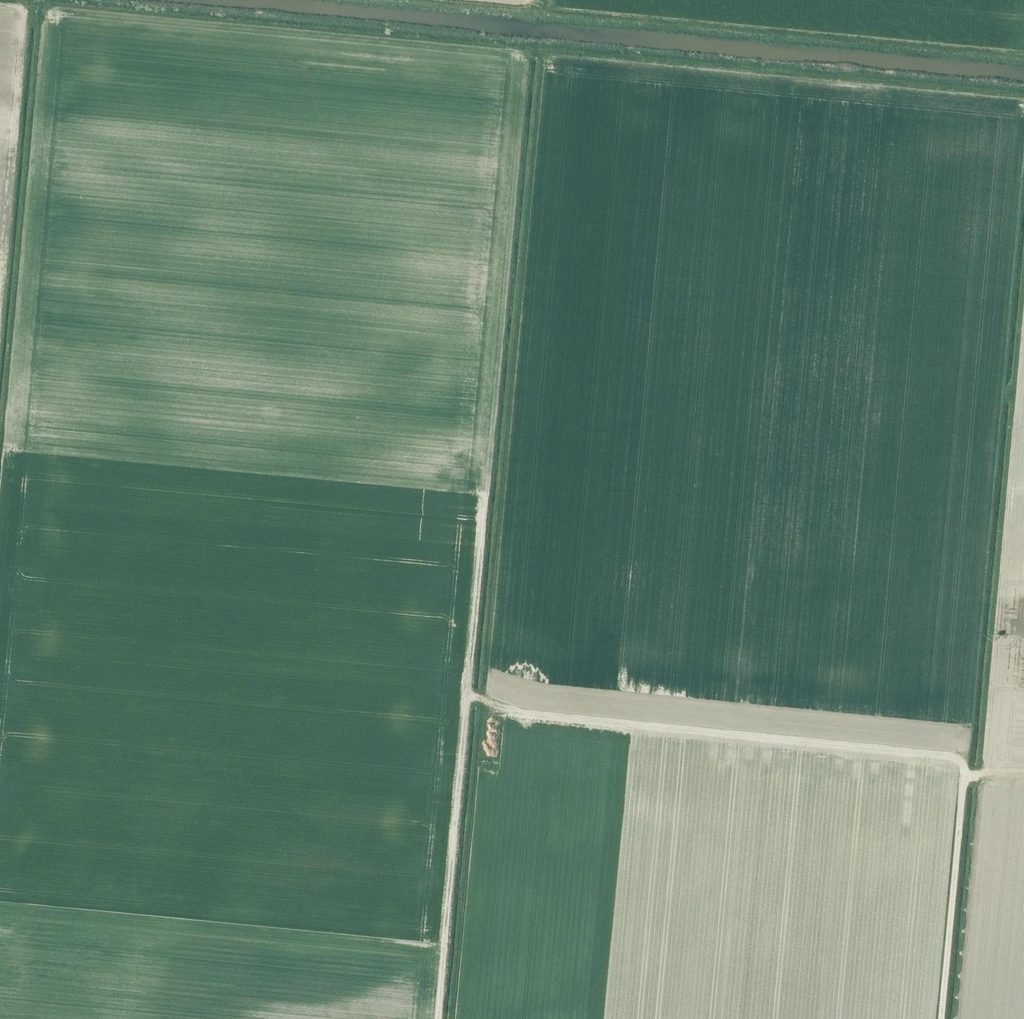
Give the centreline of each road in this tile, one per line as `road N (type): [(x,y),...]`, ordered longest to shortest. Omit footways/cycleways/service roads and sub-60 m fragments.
road 1 (track): [(484,503),(438,1018)]
road 2 (unclassified): [(942,1018),(966,777)]

